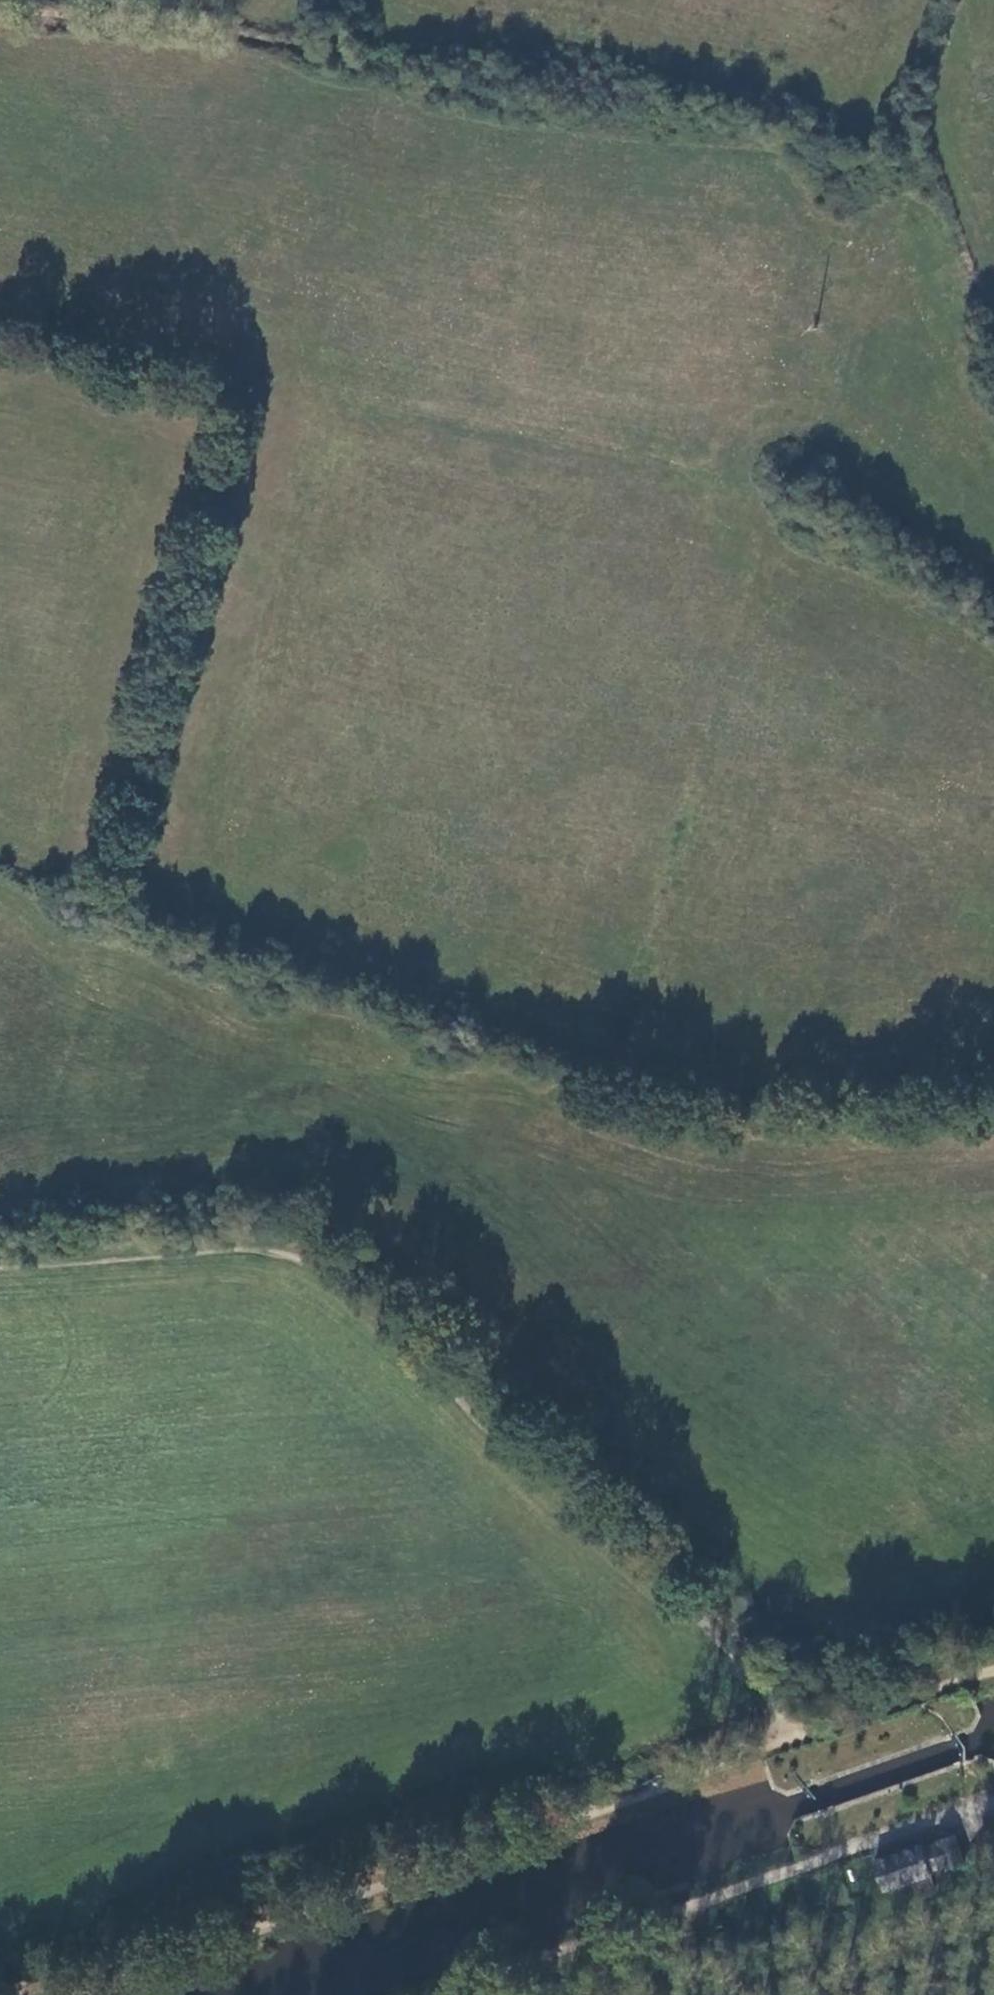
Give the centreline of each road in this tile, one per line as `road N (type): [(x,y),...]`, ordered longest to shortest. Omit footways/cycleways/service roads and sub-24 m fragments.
road 1 (track): [(798,1734),(778,1699),(688,1605),(296,1249),(242,1240),(0,1260)]
road 2 (unclassified): [(773,1879),(993,1802)]

